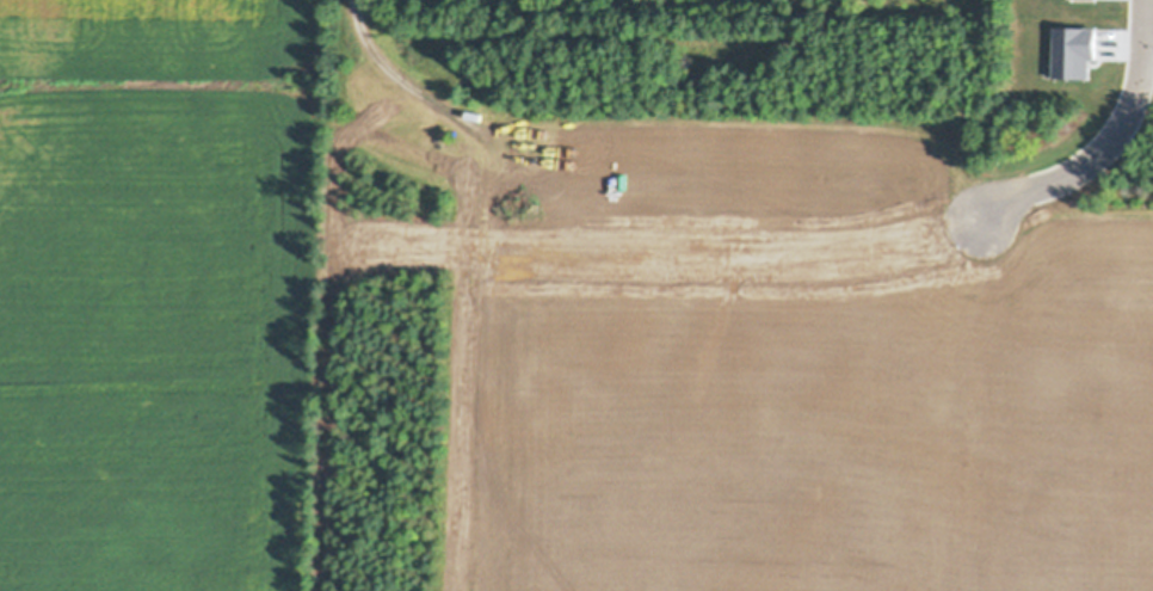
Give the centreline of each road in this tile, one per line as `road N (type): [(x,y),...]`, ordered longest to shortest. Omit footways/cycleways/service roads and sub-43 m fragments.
road 1 (residential): [(1152,0),(1151,73),(1129,125),(1091,168),(988,211)]

